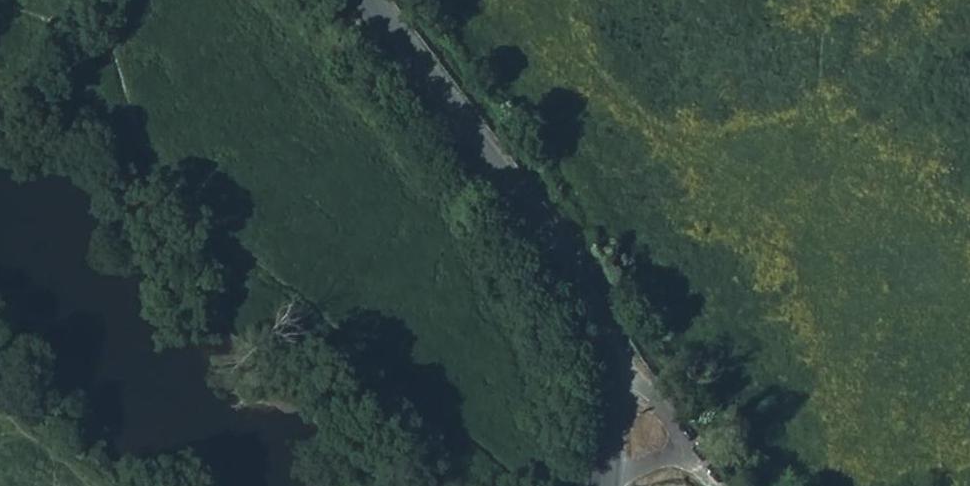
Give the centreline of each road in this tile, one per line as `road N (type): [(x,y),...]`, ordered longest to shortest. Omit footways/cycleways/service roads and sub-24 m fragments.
road 1 (secondary): [(374,0),(564,276),(605,379)]
road 2 (unclassified): [(605,379),(658,408),(698,462)]

